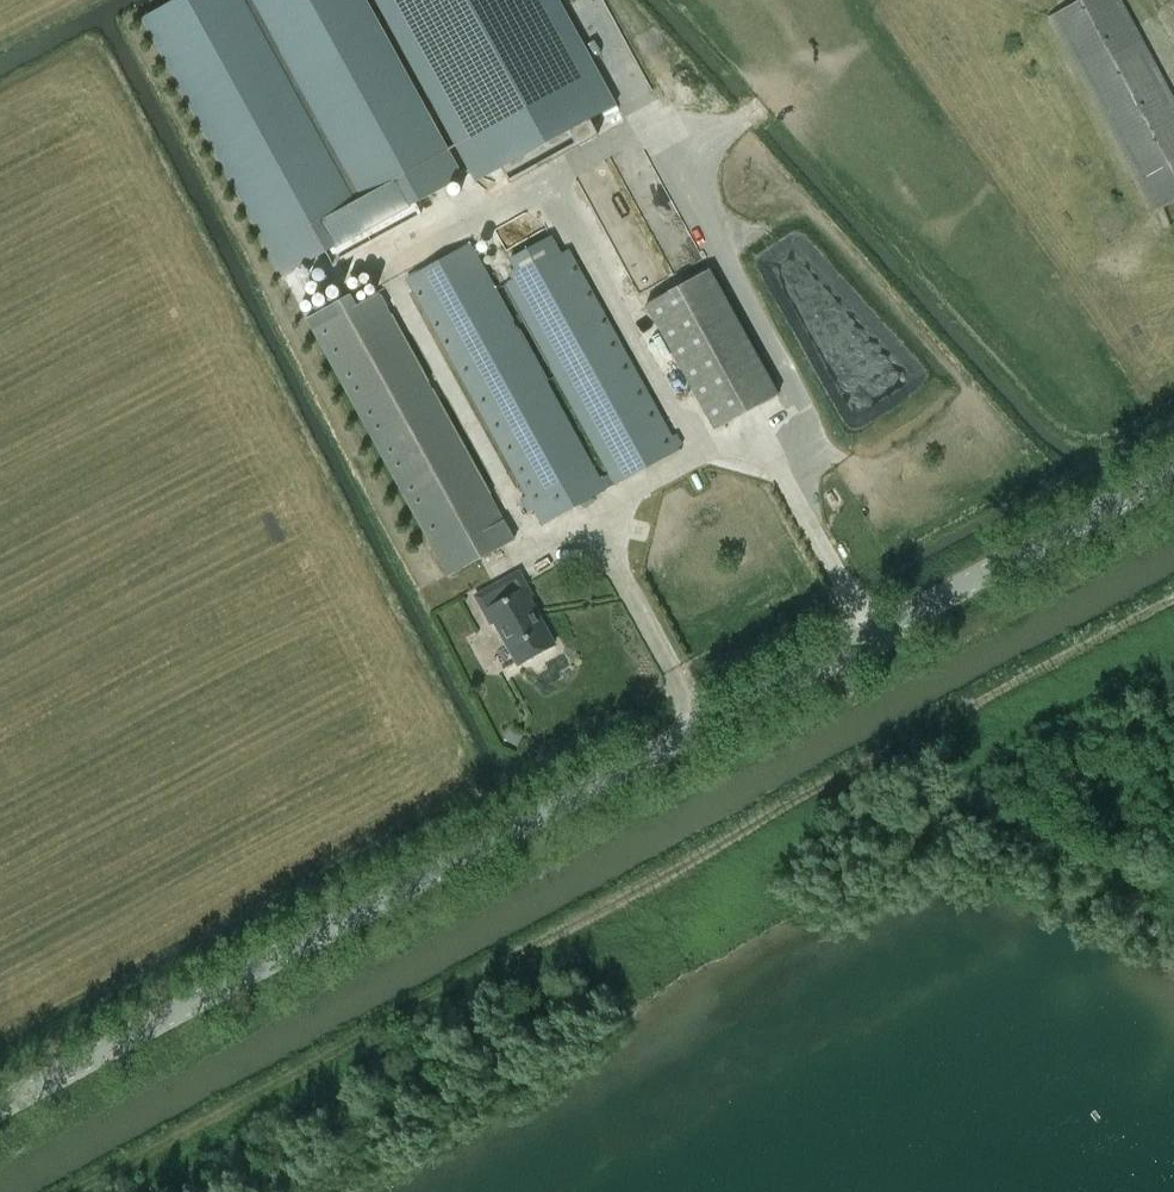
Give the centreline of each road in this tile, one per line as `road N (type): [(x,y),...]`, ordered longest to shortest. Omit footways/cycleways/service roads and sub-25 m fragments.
road 1 (tertiary): [(0,1103),(735,687),(1173,458)]
road 2 (track): [(1173,599),(82,1191)]

